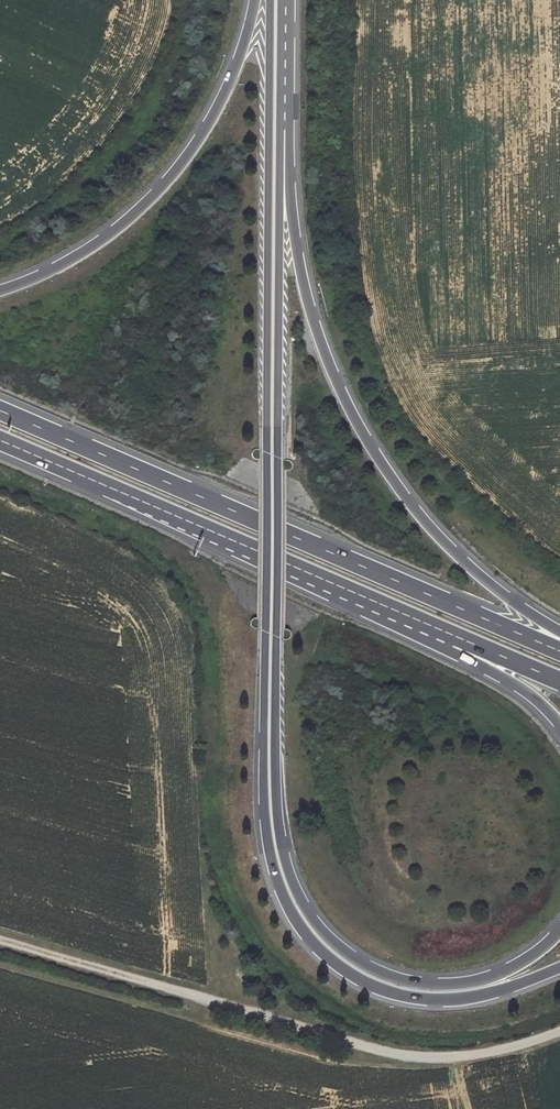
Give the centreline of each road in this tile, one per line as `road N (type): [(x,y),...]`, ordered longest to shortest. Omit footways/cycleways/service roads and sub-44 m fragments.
road 1 (trunk): [(449,992),(397,986),(343,961),(294,903),(273,836),(274,128)]
road 2 (trunk): [(559,651),(0,410)]
road 3 (trunk): [(559,632),(464,561),(366,438),(317,333),(294,229),(289,155),(274,128)]
road 4 (track): [(559,1030),(468,1055),(402,1055),(0,941)]
road 5 (trunk): [(0,440),(469,642)]
road 6 (trunk): [(253,0),(228,84),(172,175),(92,246),(0,290)]
road 7 (trunk): [(274,128),(276,0)]
road 8 (trunk): [(559,930),(510,968),(449,992)]
road 9 (trunk): [(469,642),(484,667),(540,701),(559,726)]

